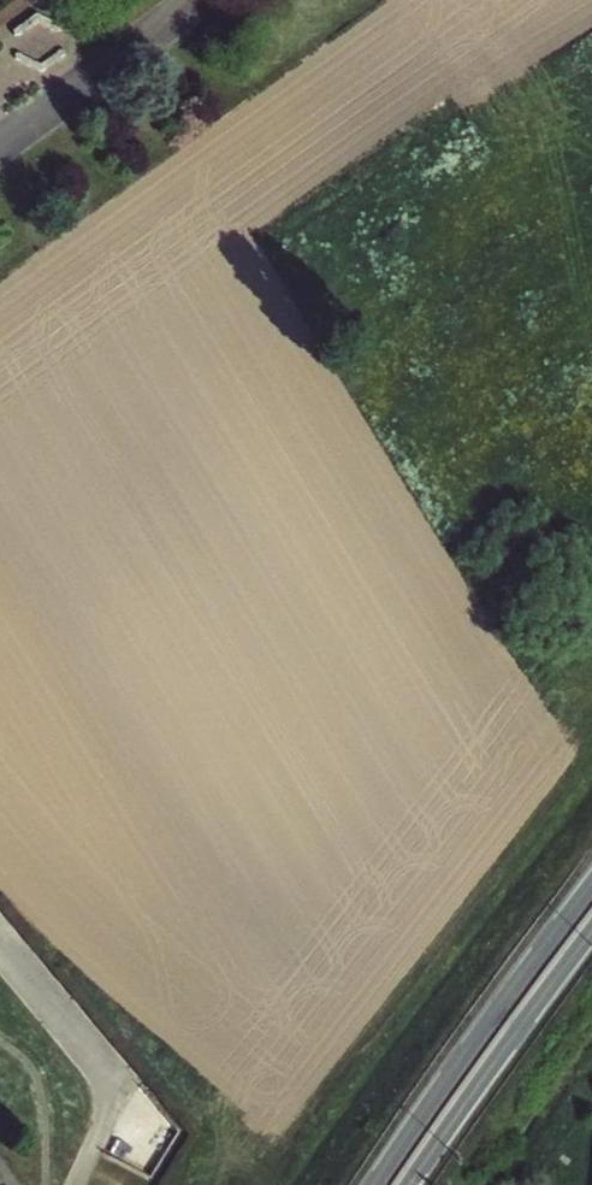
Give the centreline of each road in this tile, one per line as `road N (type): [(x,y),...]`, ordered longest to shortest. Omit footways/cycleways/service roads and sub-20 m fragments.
road 1 (trunk): [(591,910),(395,1184)]

